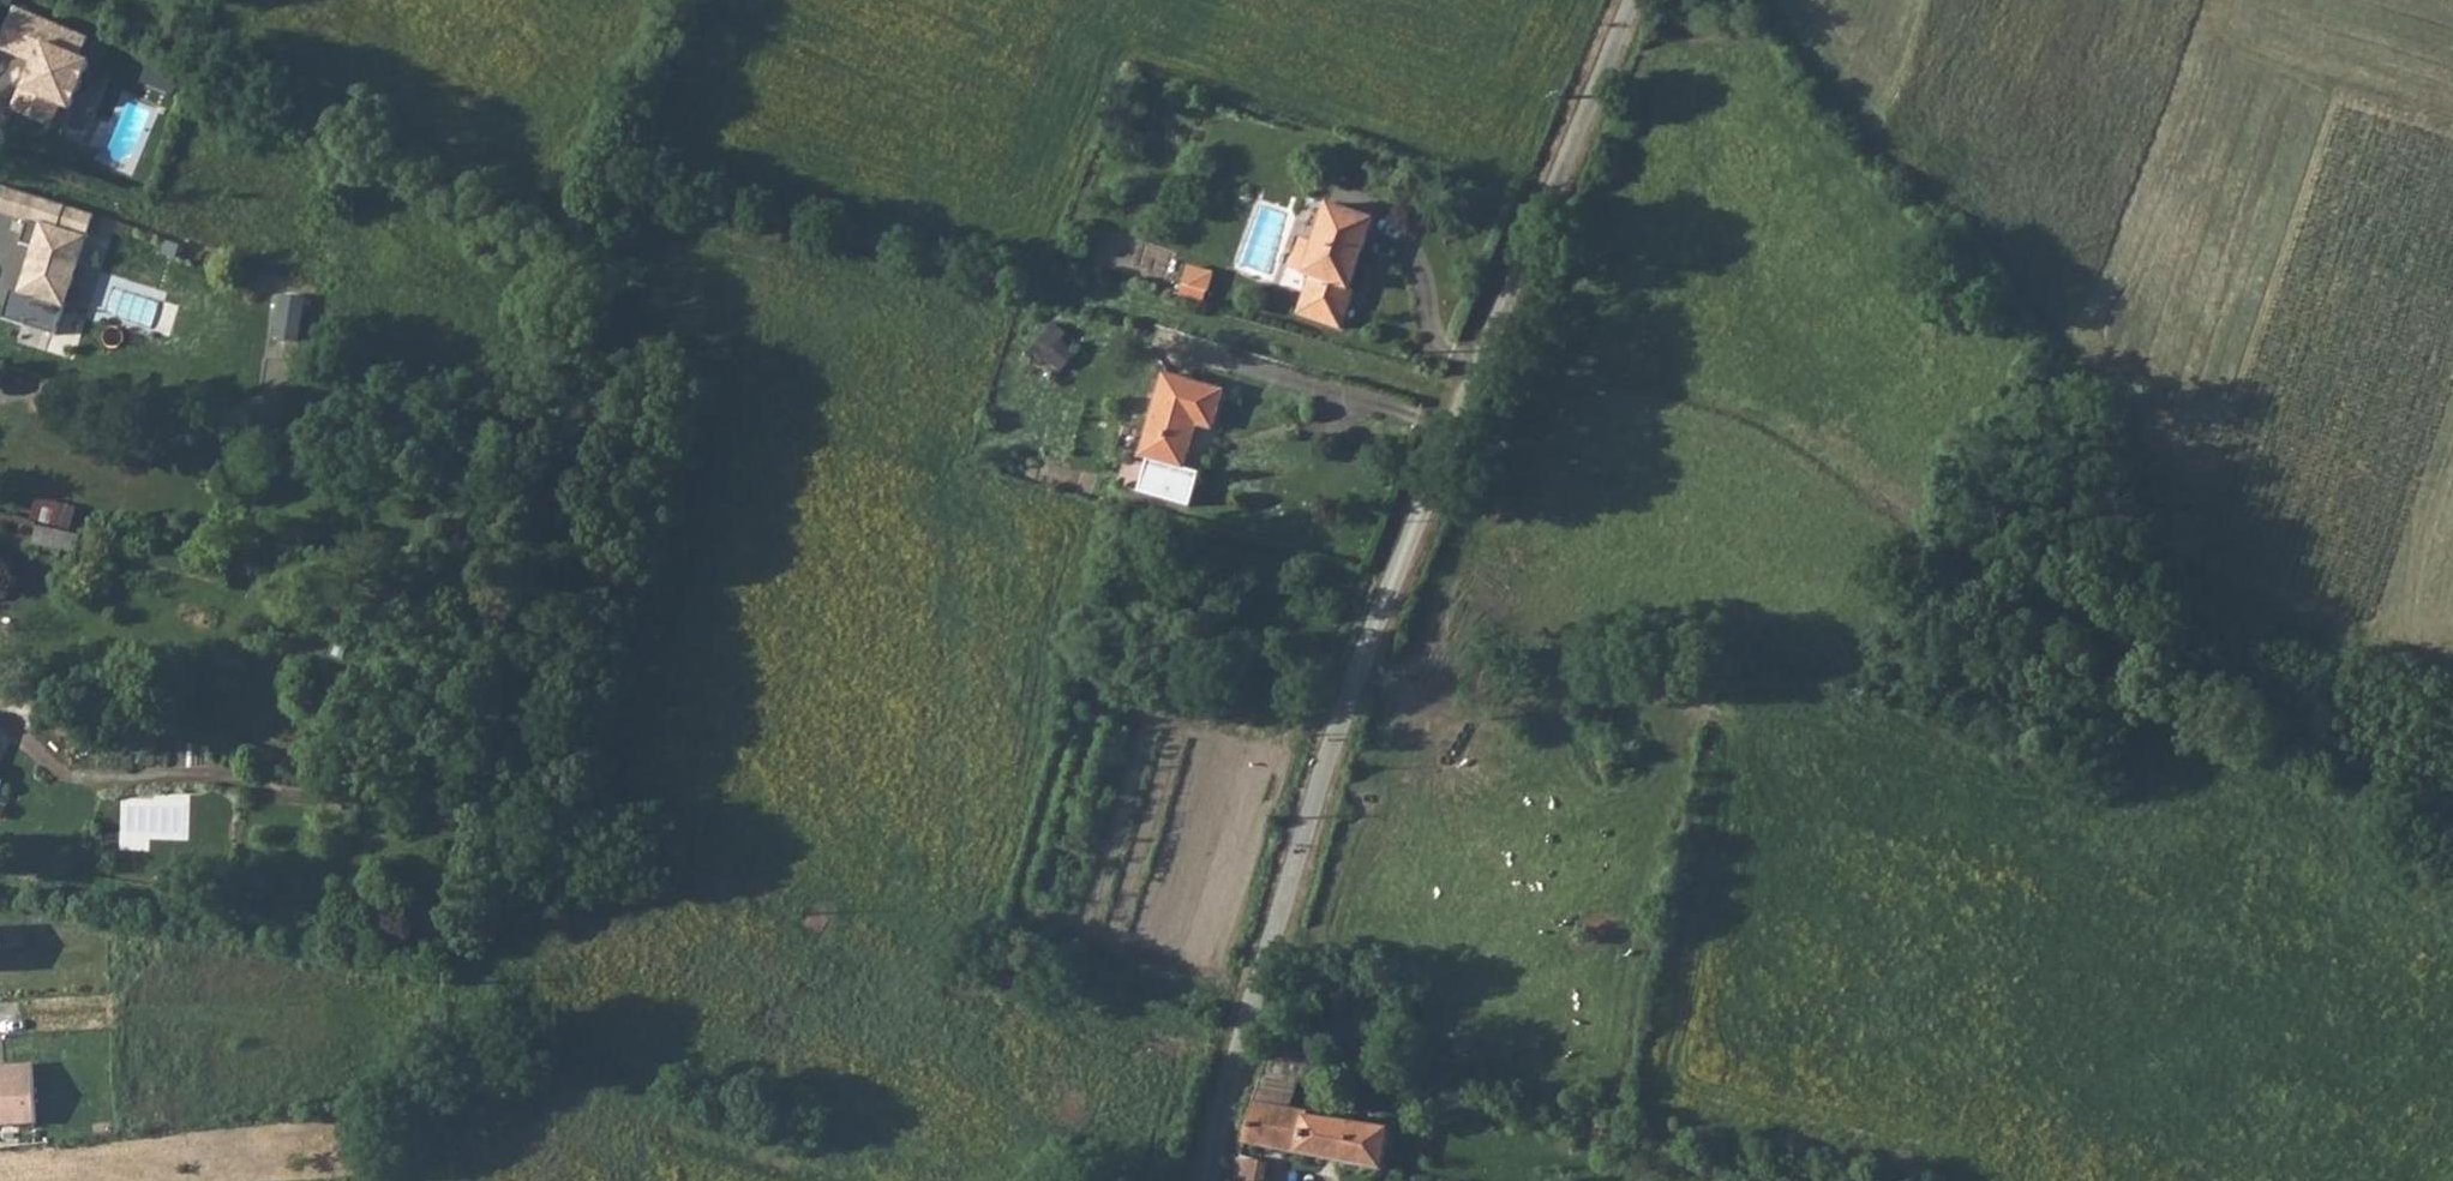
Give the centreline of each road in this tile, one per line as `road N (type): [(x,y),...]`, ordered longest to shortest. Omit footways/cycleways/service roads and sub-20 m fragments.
road 1 (unclassified): [(1209,1180),(1243,1028),(1327,764),(1634,0)]

